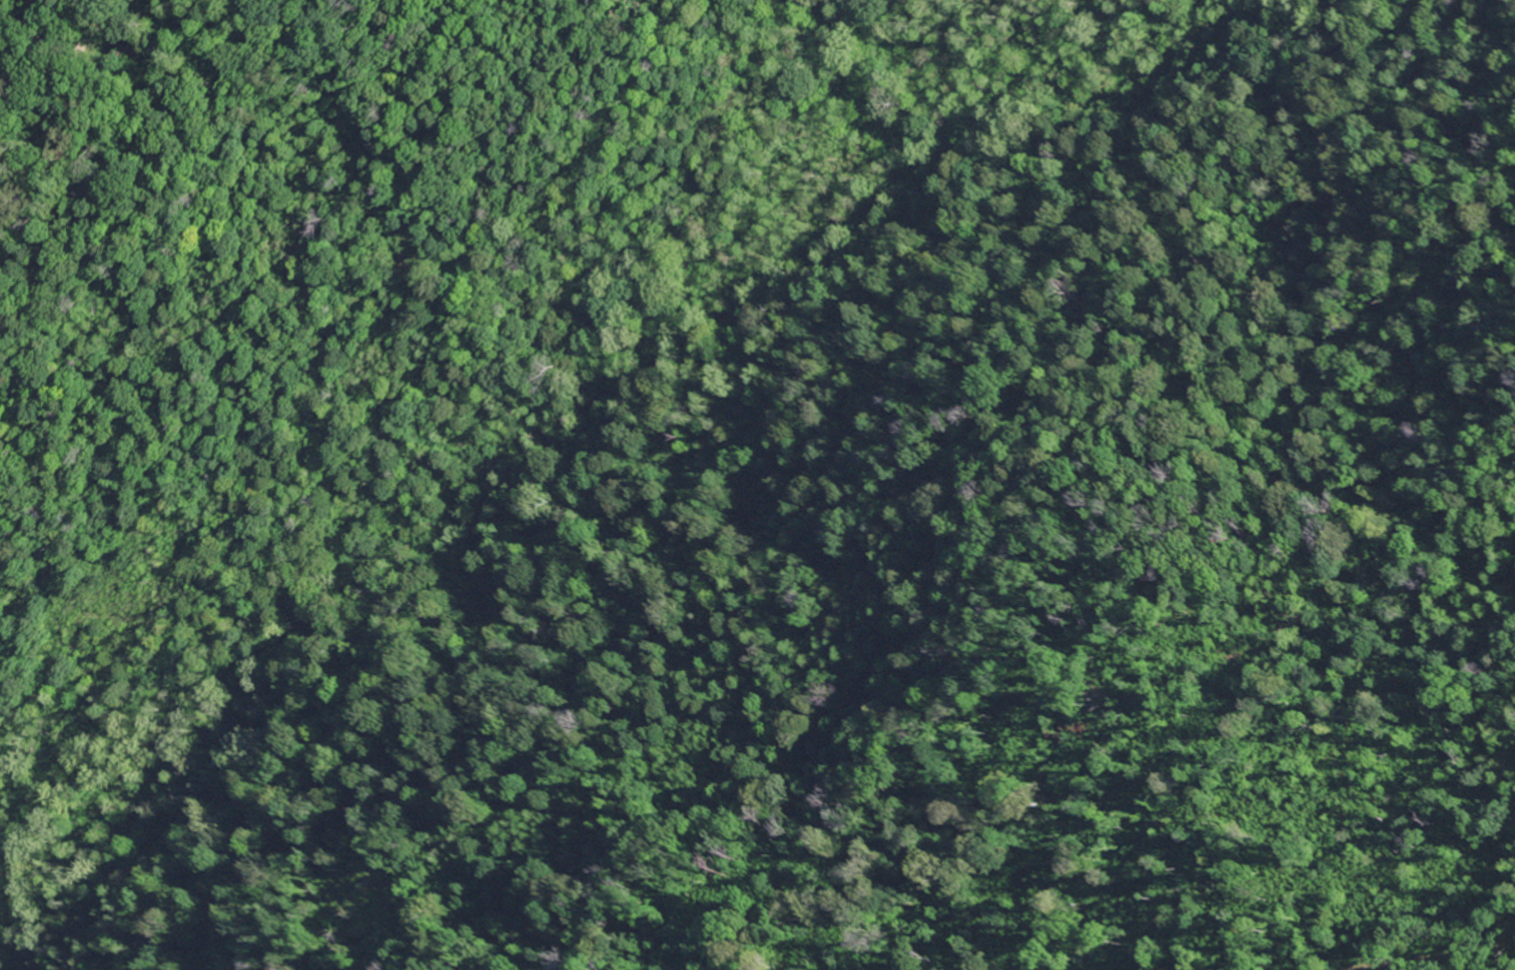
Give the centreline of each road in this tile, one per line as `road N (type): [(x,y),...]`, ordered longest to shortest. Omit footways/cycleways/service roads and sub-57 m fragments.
road 1 (residential): [(963,969),(1297,909),(1365,864),(1408,775)]

